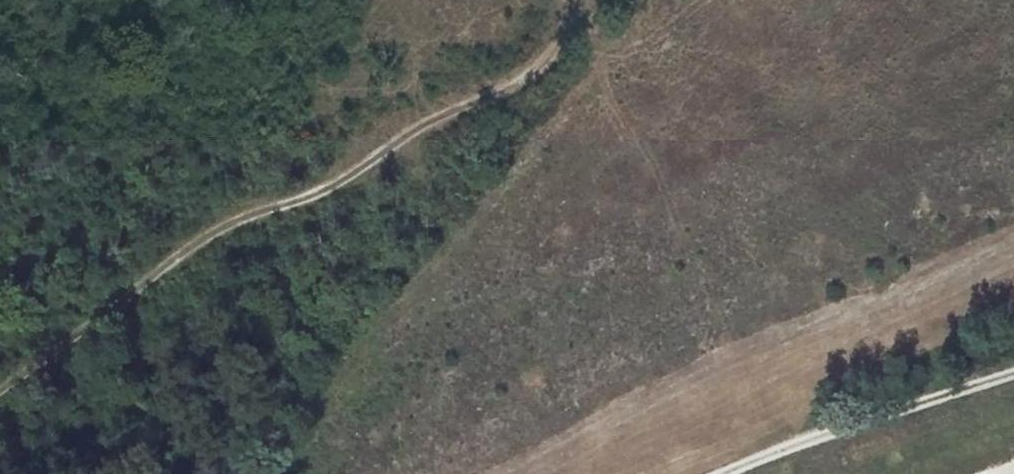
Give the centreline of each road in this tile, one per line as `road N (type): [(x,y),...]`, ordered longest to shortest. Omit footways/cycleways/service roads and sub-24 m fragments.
road 1 (track): [(567,0),(548,53),(518,77),(423,119),(318,192),(221,228),(0,388)]
road 2 (track): [(1013,370),(722,473)]

